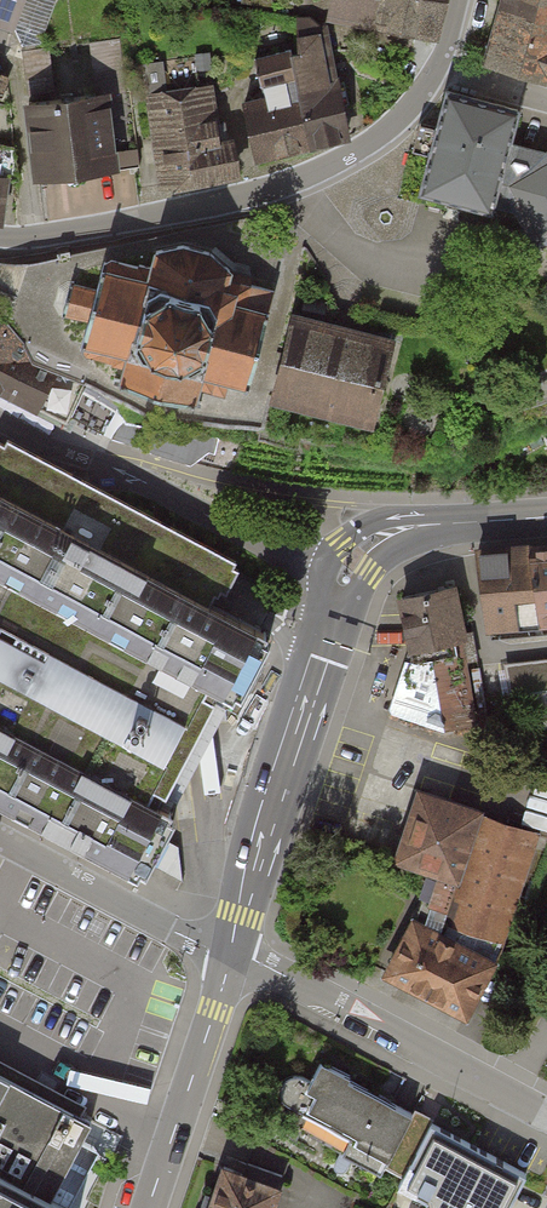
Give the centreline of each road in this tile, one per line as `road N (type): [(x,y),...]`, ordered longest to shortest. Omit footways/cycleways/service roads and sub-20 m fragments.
road 1 (residential): [(438,71),(384,134),(299,178),(184,210),(28,238),(0,236)]
road 2 (tertiary): [(326,574),(240,850),(228,912),(232,955)]
road 3 (tertiary): [(232,955),(357,592)]
road 4 (residential): [(326,574),(0,422)]
road 5 (residential): [(546,1114),(232,955)]
road 6 (tertiary): [(232,955),(149,1207)]
road 7 (residential): [(0,841),(232,955)]
road 8 (tertiary): [(465,523),(386,519),(341,544),(326,574)]
road 9 (tertiary): [(357,592),(390,557),(465,523)]

